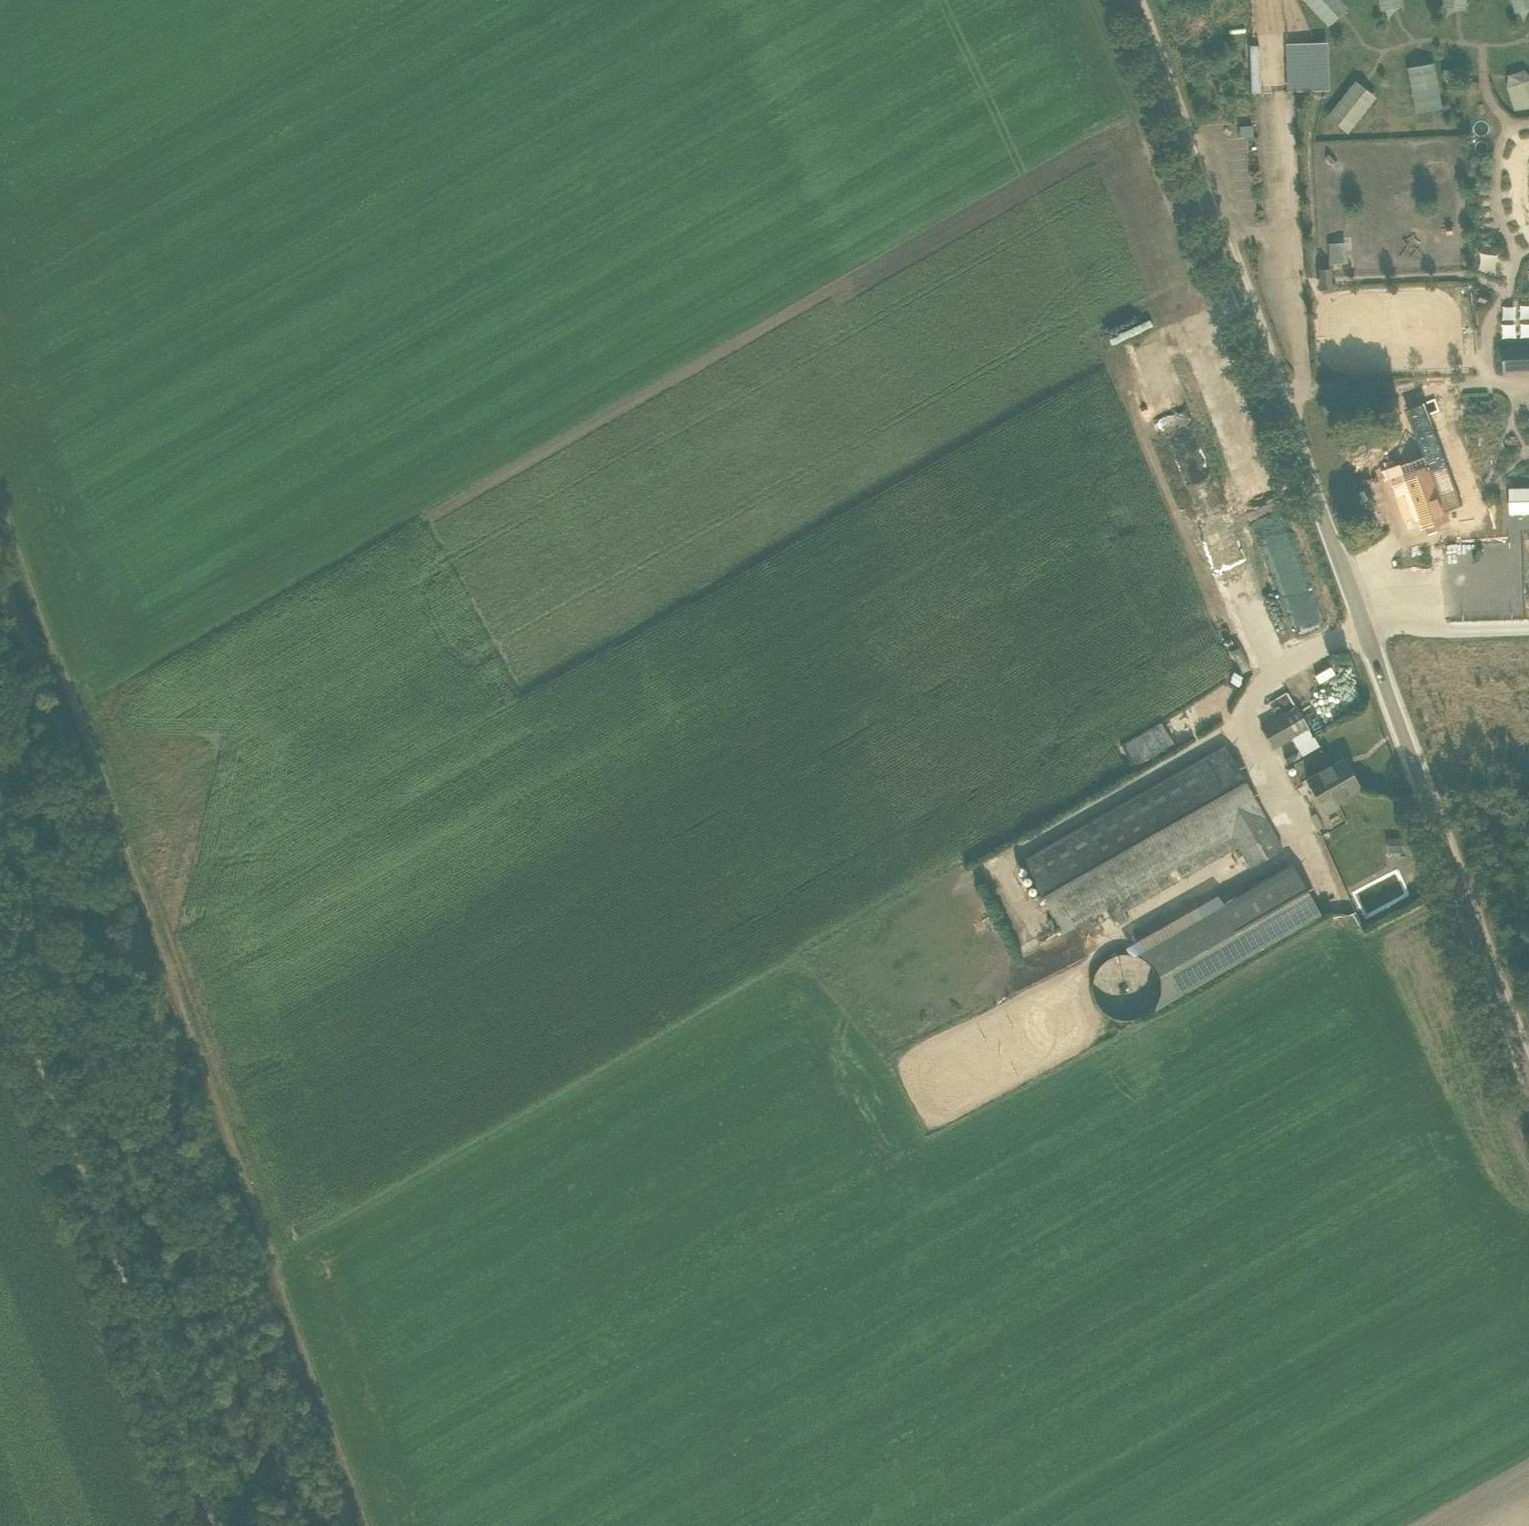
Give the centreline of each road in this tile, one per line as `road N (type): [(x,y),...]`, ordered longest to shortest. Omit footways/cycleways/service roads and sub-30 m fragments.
road 1 (unclassified): [(1528,1090),(1138,0)]

